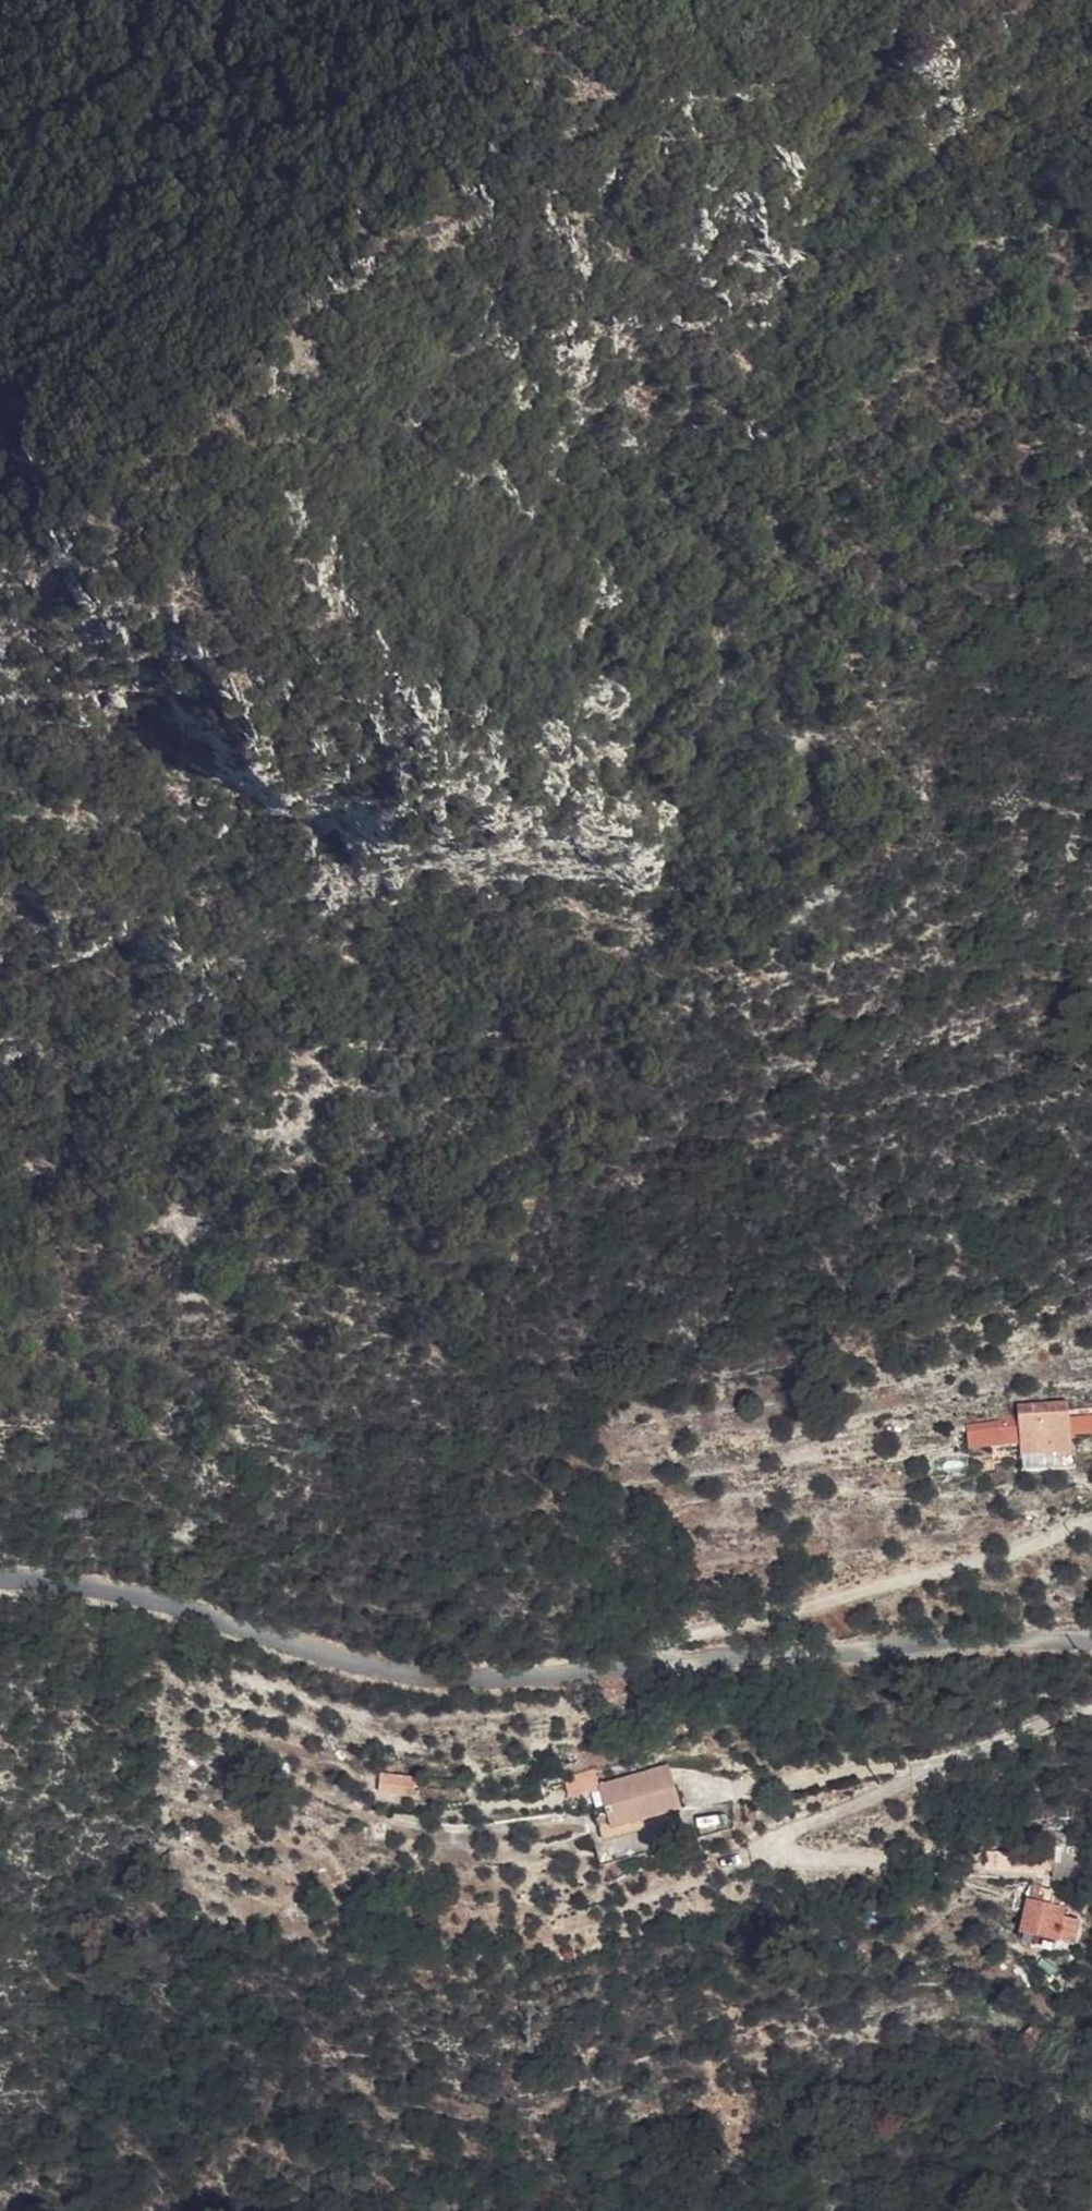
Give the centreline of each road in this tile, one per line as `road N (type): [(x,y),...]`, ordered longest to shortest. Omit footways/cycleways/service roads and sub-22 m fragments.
road 1 (unclassified): [(1091,1644),(440,1677),(371,1667),(144,1599),(0,1579)]

